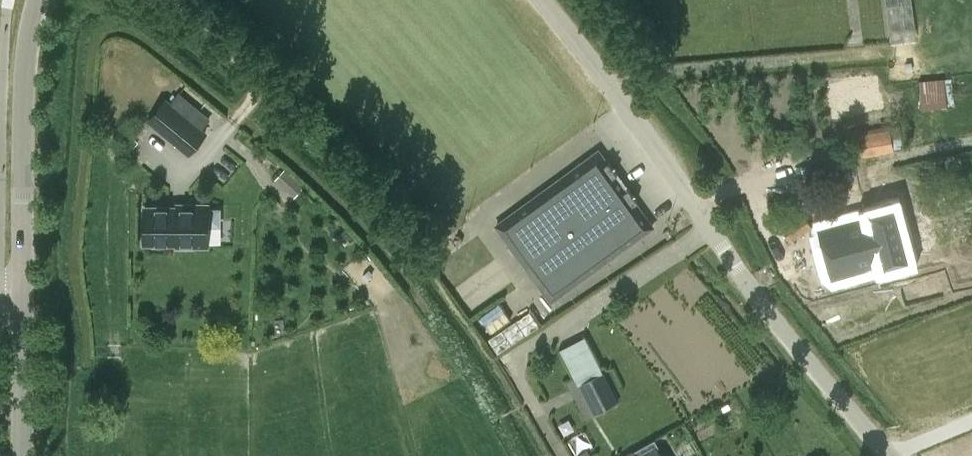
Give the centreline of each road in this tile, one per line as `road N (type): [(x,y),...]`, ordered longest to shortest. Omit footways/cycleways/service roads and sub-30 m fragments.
road 1 (unclassified): [(888,455),(796,348),(539,0)]
road 2 (tertiary): [(21,294),(23,107),(34,0)]
road 3 (tertiary): [(20,455),(21,294)]

